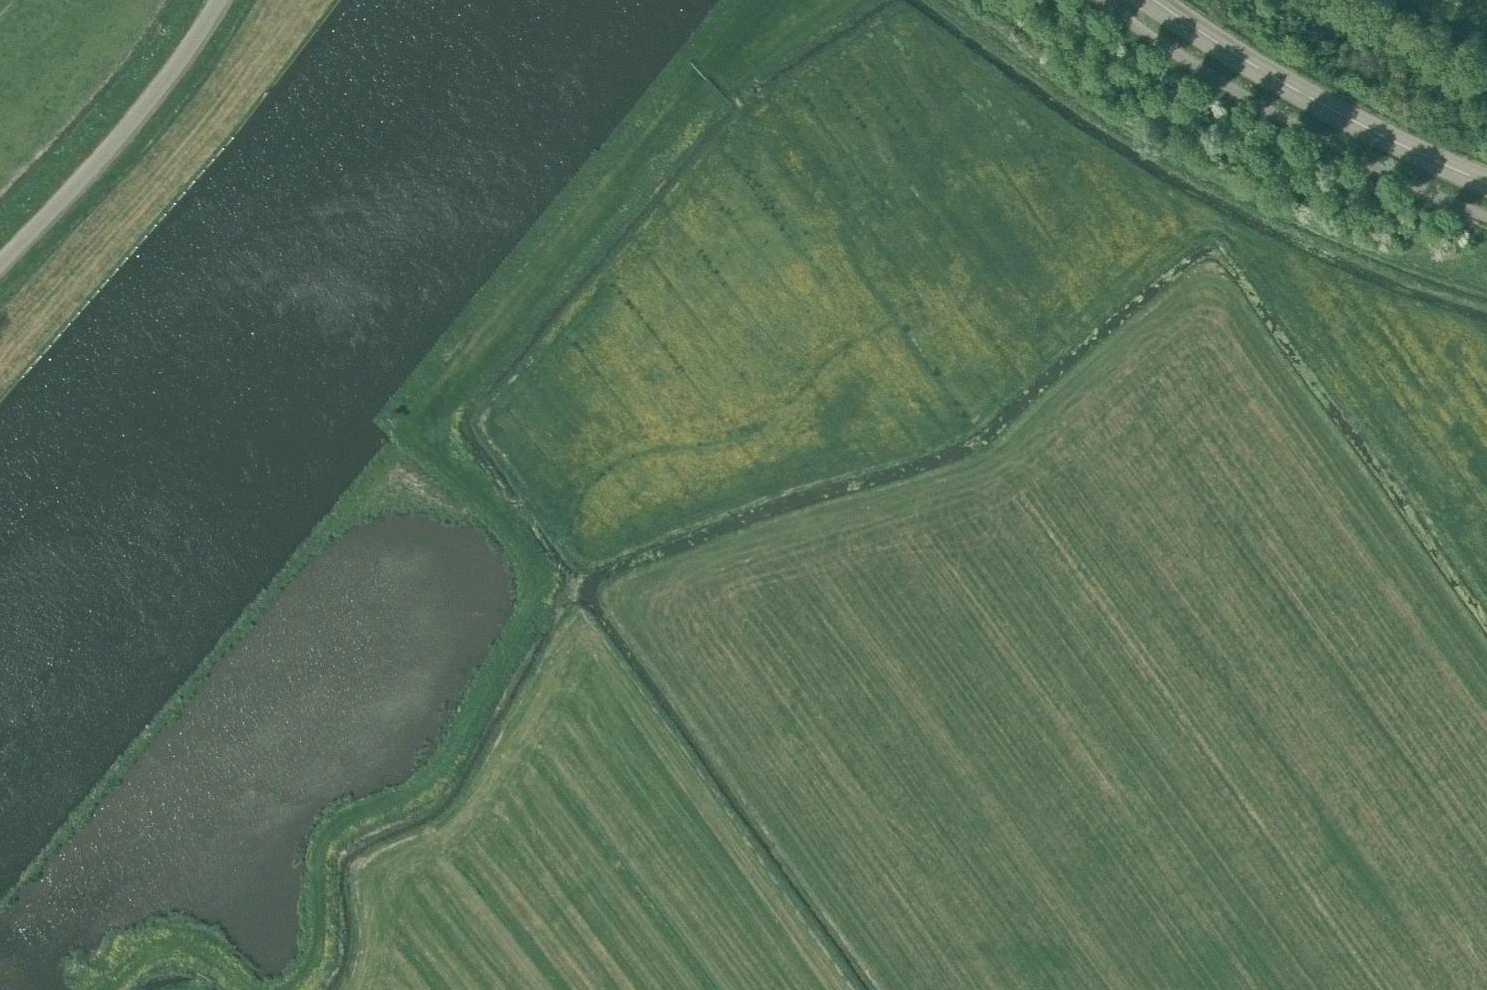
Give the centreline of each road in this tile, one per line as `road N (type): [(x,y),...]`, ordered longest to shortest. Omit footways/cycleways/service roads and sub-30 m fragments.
road 1 (secondary): [(1486,184),(1300,94),(1153,0)]
road 2 (unclassified): [(0,273),(122,154),(201,48),(224,0)]

